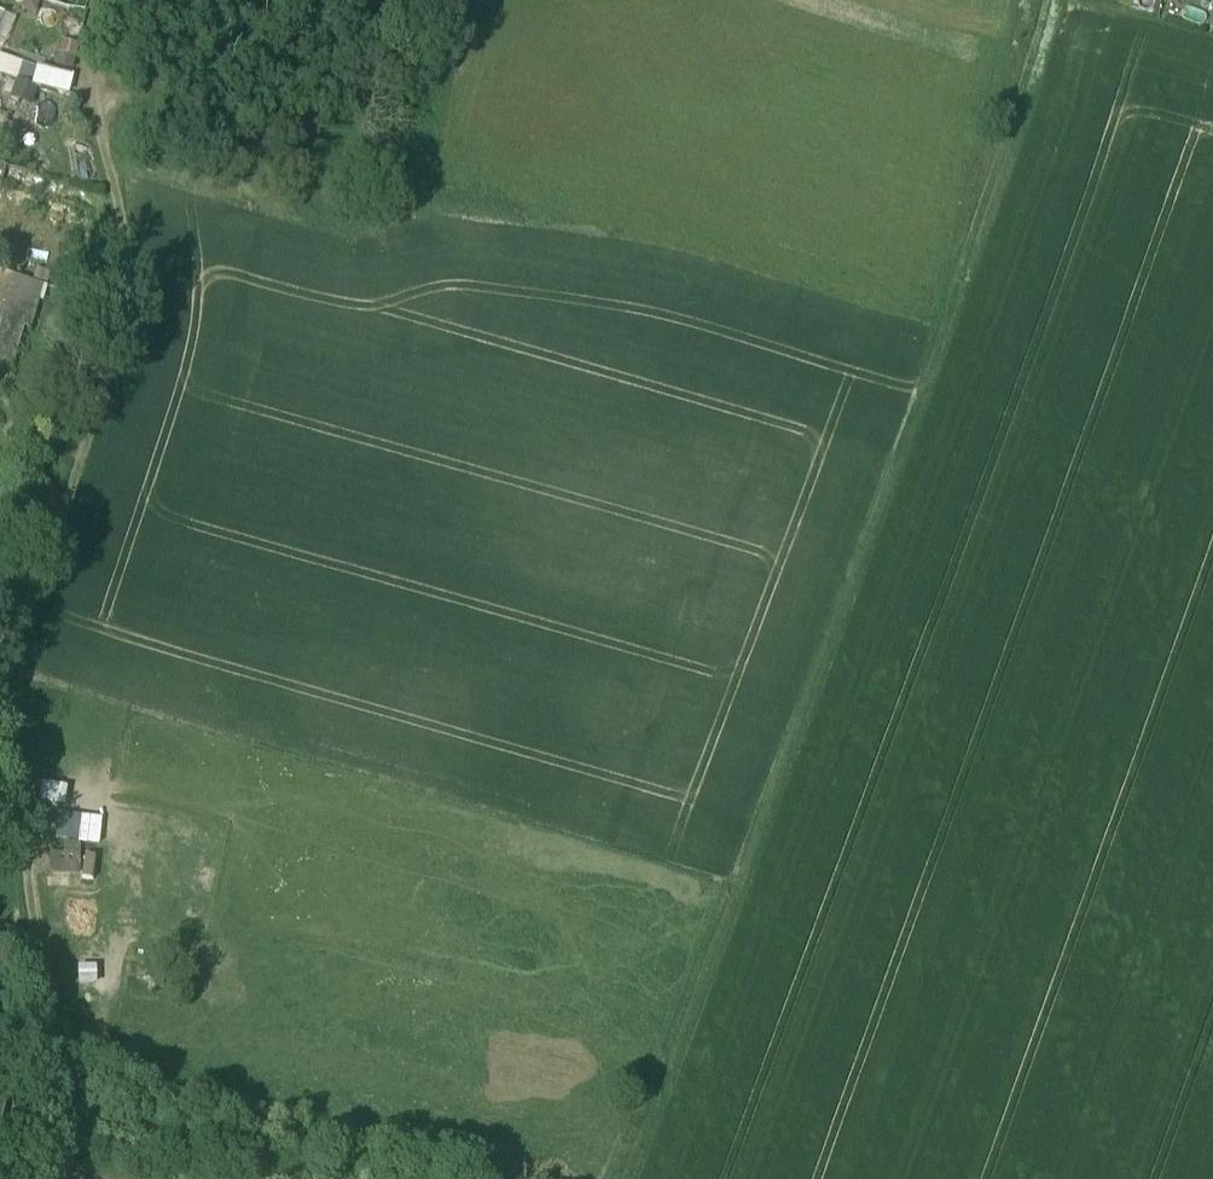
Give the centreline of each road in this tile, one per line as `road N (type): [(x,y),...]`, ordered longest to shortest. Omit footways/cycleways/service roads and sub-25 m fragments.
road 1 (track): [(1049,0),(1006,142),(628,1178)]
road 2 (track): [(49,1178),(56,1103),(2,727),(10,672),(131,295),(90,66),(103,0)]

